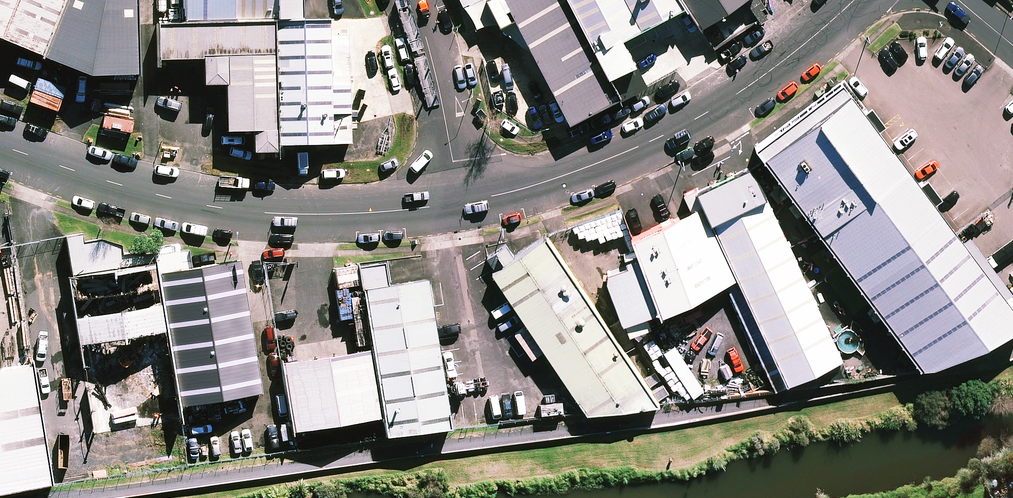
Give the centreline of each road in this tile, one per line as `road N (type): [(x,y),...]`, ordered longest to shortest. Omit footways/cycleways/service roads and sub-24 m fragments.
road 1 (unclassified): [(458,204),(257,212),(104,183),(0,147)]
road 2 (unclassified): [(855,0),(770,72),(686,125),(554,180),(458,204)]
road 3 (unclassified): [(417,0),(458,204)]

